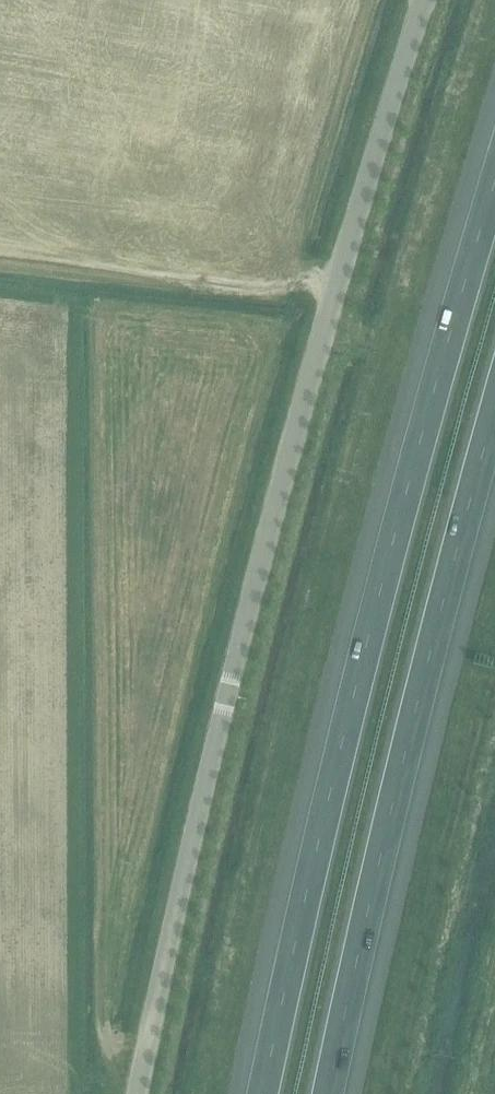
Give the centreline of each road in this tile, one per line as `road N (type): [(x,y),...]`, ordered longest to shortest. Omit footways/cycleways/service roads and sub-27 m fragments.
road 1 (unclassified): [(136,1093),(225,698),(339,264),(423,0)]
road 2 (motorway): [(494,183),(413,459),(264,1093)]
road 3 (motorway): [(327,1093),(356,953),(494,420)]

